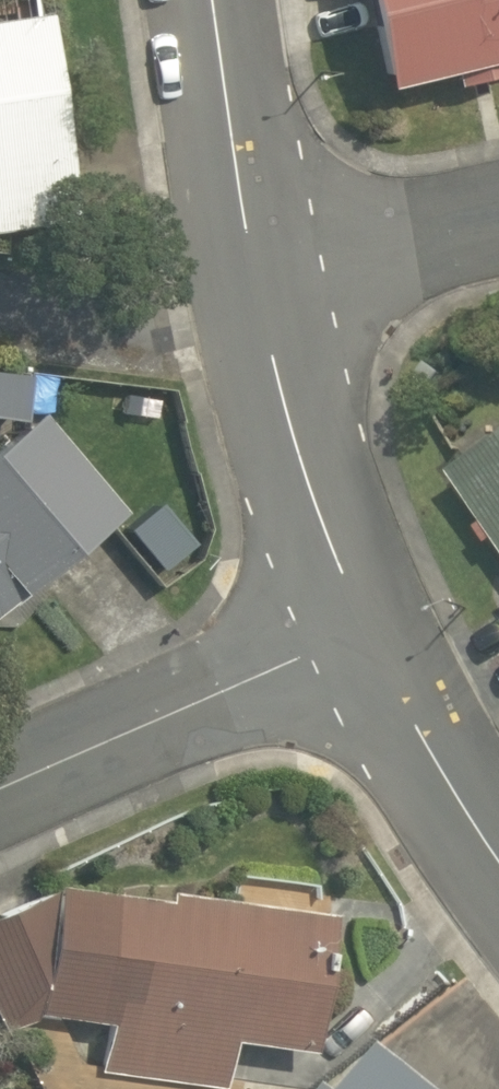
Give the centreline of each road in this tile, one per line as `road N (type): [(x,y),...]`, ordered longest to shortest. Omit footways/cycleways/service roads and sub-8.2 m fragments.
road 1 (residential): [(367,629),(0,789)]
road 2 (tertiary): [(248,255),(279,385),(335,559),(367,629)]
road 3 (tertiary): [(367,629),(498,858)]
road 4 (tertiary): [(212,0),(248,255)]
road 5 (residential): [(248,255),(498,221)]

